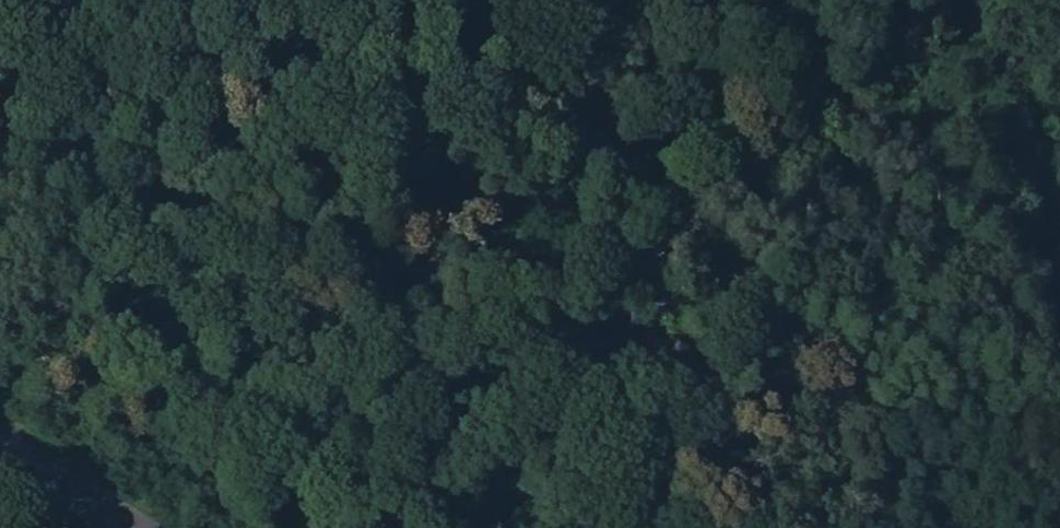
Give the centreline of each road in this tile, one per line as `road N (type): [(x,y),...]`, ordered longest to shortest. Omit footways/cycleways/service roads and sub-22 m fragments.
road 1 (tertiary): [(125,527),(0,447)]

